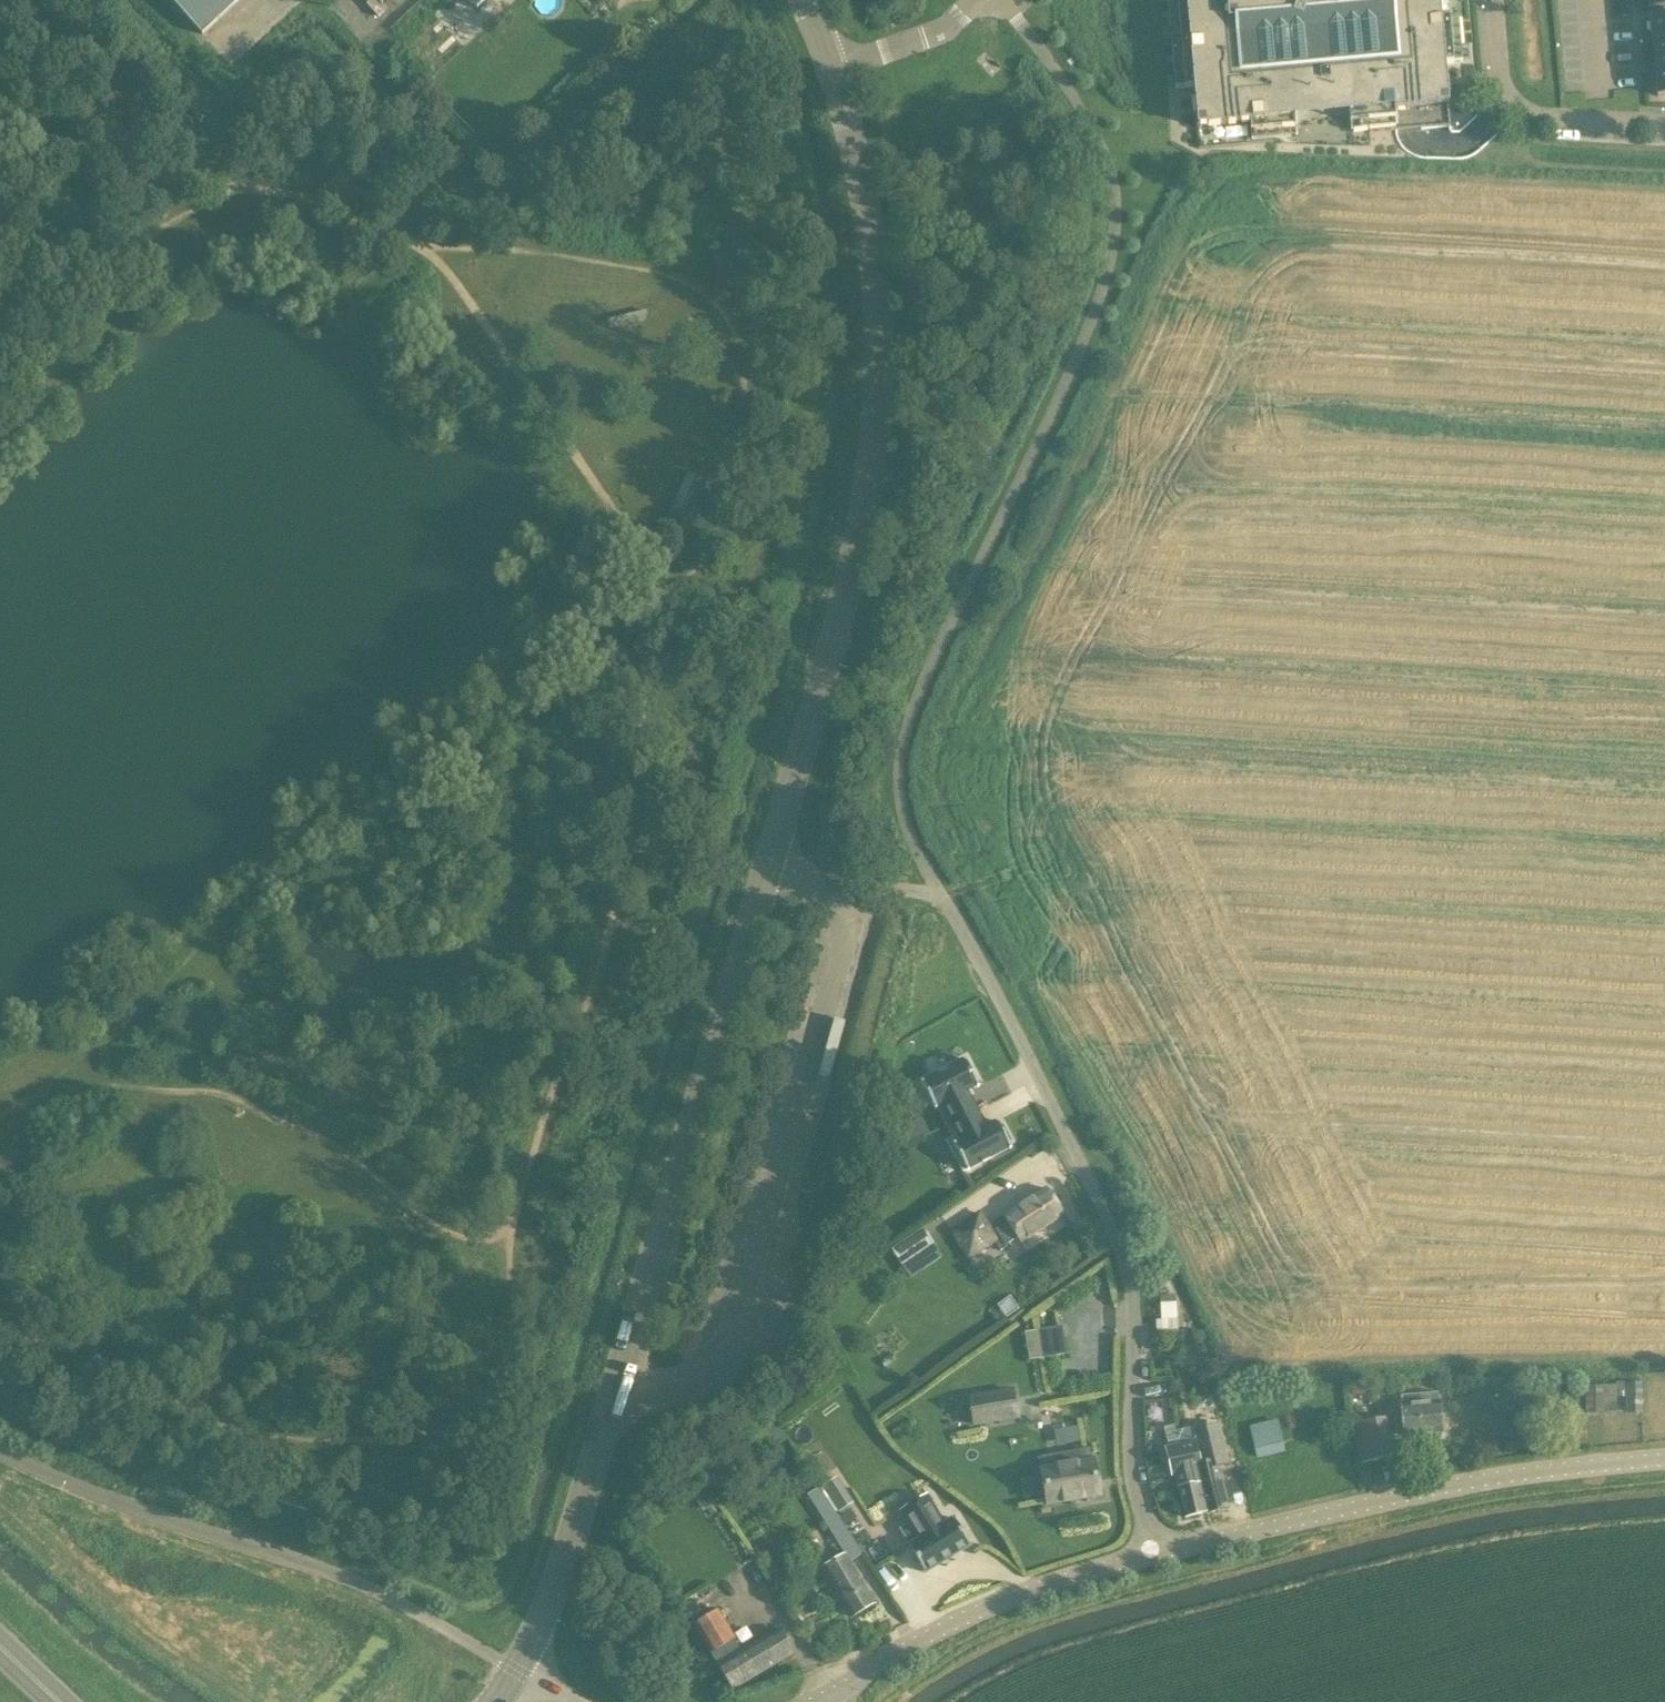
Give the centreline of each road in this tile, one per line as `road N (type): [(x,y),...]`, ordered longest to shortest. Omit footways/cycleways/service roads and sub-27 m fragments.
road 1 (unclassified): [(924,871),(904,829),(898,754),(1096,307),(1117,213),(1104,149),(1003,0)]
road 2 (tertiary): [(519,1671),(604,1428),(760,851)]
road 3 (tertiary): [(760,851),(867,453),(874,276),(860,175),(832,71)]
road 4 (unclassified): [(924,871),(1116,1240),(1127,1290),(1127,1463),(1153,1554)]
road 5 (residential): [(1153,1554),(1403,1496),(1664,1460)]
road 6 (residential): [(835,1691),(997,1600),(1153,1554)]
road 7 (residential): [(1492,0),(1509,102),(1544,121),(1609,124)]
road 8 (unclassified): [(924,871),(842,902),(795,865),(760,851)]
road 9 (residential): [(832,71),(948,30),(979,0)]
road 10 (residential): [(1594,0),(1609,124)]

